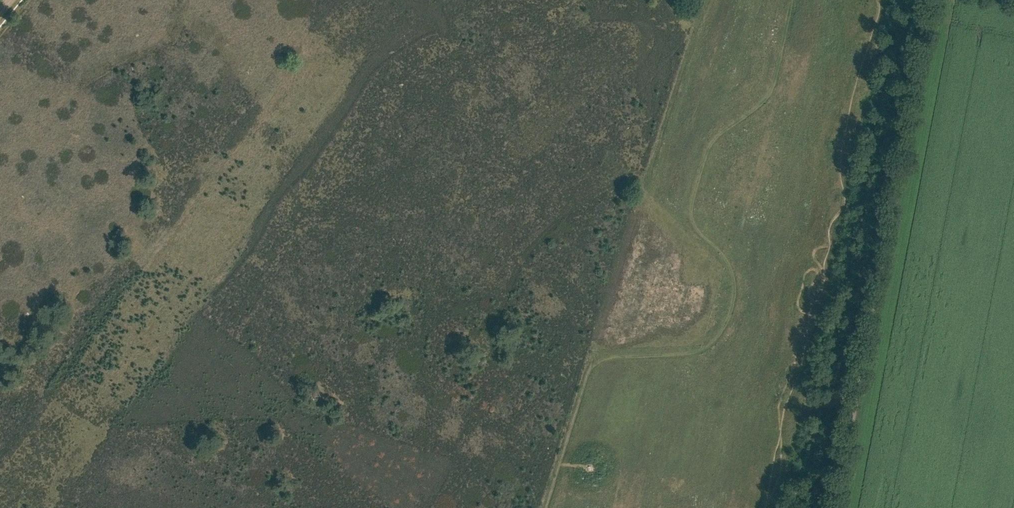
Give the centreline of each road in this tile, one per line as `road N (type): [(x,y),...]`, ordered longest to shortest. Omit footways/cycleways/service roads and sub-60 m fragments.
road 1 (track): [(832,507),(930,0)]

